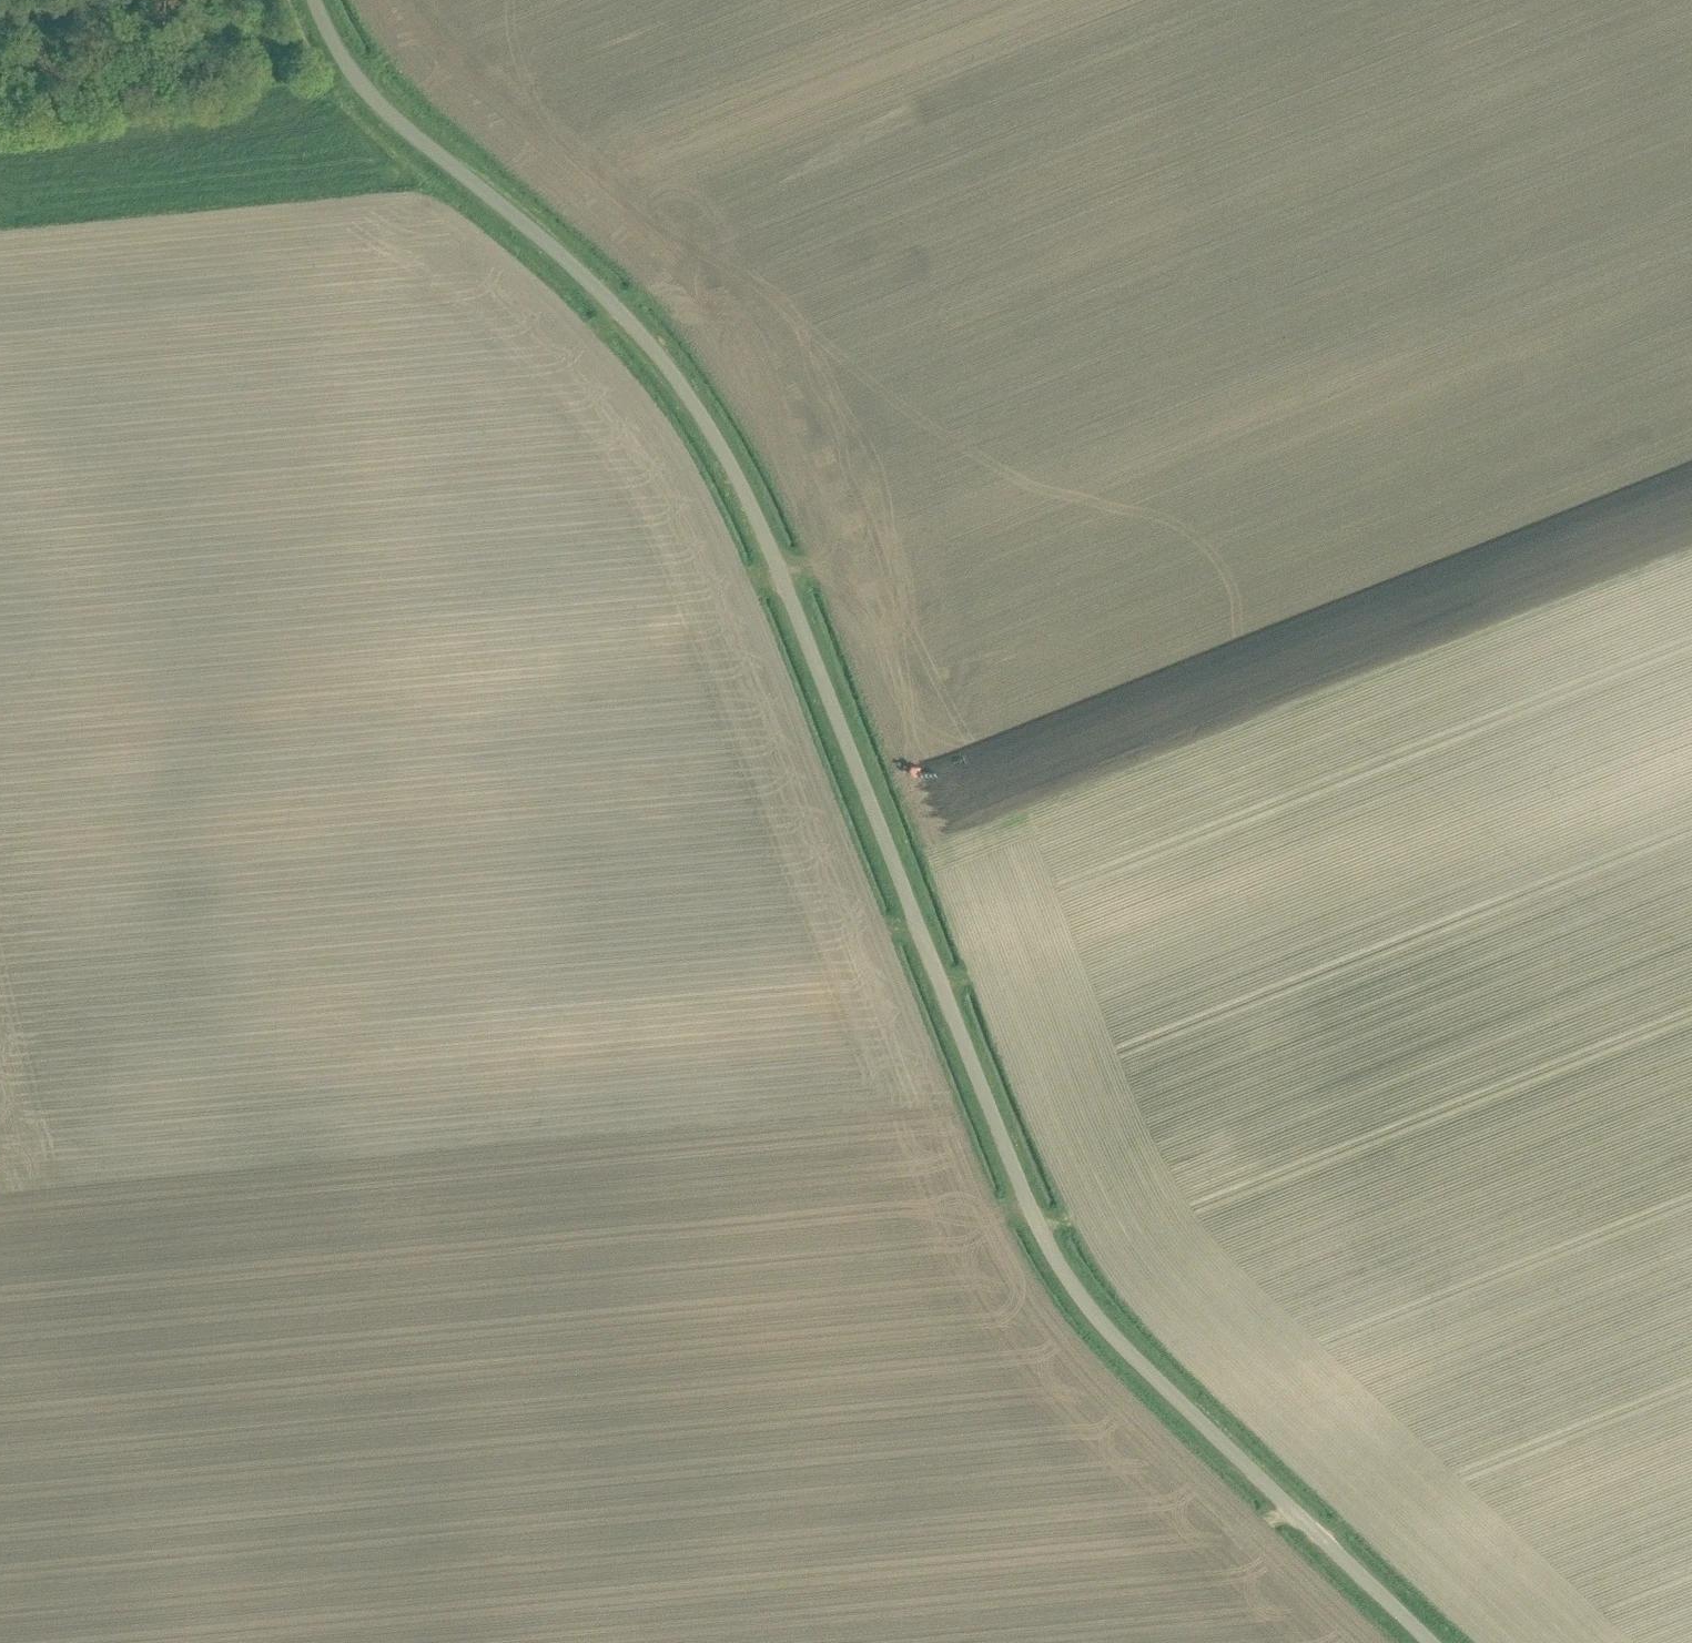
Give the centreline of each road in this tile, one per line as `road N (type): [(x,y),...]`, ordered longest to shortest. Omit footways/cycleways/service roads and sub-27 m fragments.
road 1 (unclassified): [(315,0),(355,76),(378,101),(618,306),(716,434),(760,523),(1010,1162),(1064,1271),(1137,1357),(1431,1642)]

